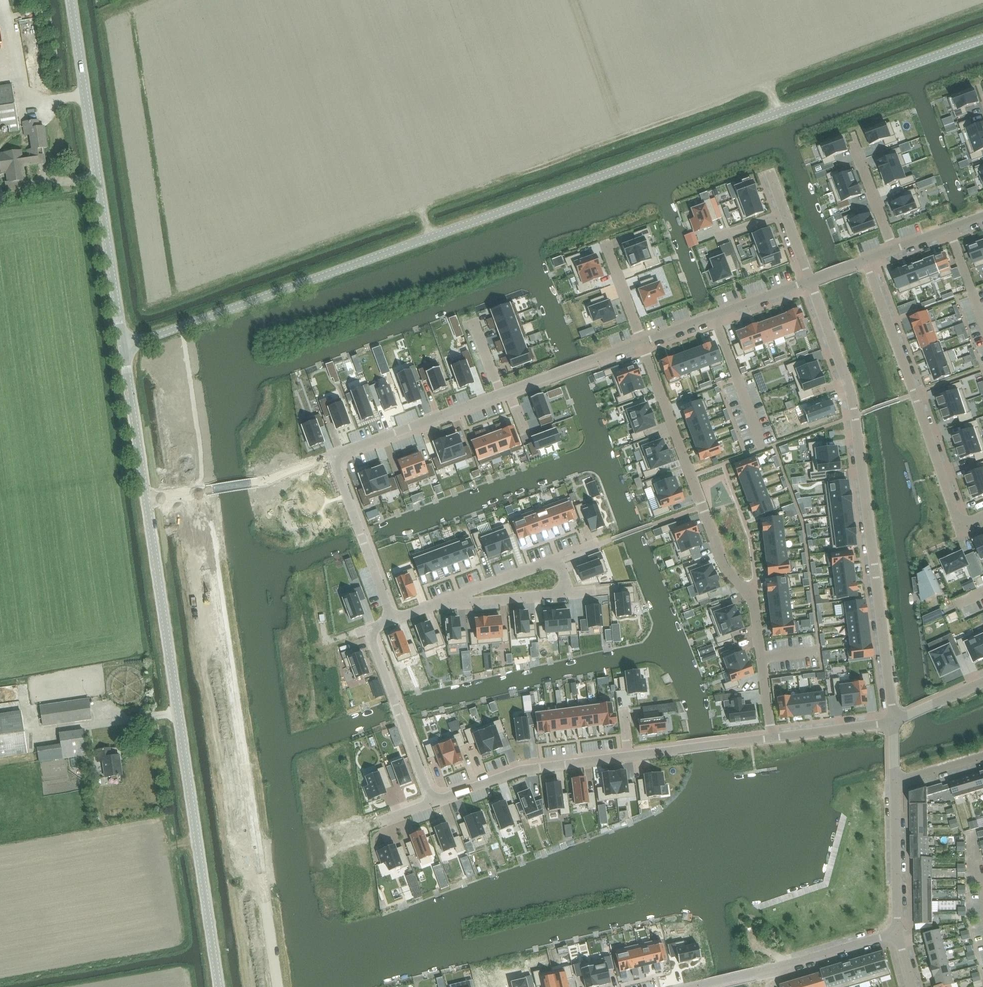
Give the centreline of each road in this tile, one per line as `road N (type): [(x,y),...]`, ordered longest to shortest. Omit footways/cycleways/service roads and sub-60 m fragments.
road 1 (unclassified): [(124,347),(982,40)]
road 2 (unclassified): [(218,986),(124,347)]
road 3 (residential): [(332,455),(281,474),(212,542),(279,986)]
road 4 (residential): [(810,280),(855,415),(892,723)]
road 5 (residential): [(642,343),(722,564),(752,596),(771,738)]
road 6 (unclassified): [(124,347),(71,0)]
road 7 (residential): [(771,738),(536,766),(433,802)]
road 8 (residential): [(865,260),(956,517),(964,523),(982,515)]
road 9 (residential): [(396,618),(373,628),(433,802)]
road 10 (residential): [(898,933),(705,986)]
road 11 (residential): [(810,280),(642,343)]
road 12 (residential): [(499,395),(332,455)]
road 13 (residential): [(332,455),(396,618)]
road 14 (residential): [(442,602),(560,592),(564,574),(551,561)]
road 15 (residential): [(898,933),(895,783)]
road 16 (residential): [(892,723),(771,738)]

